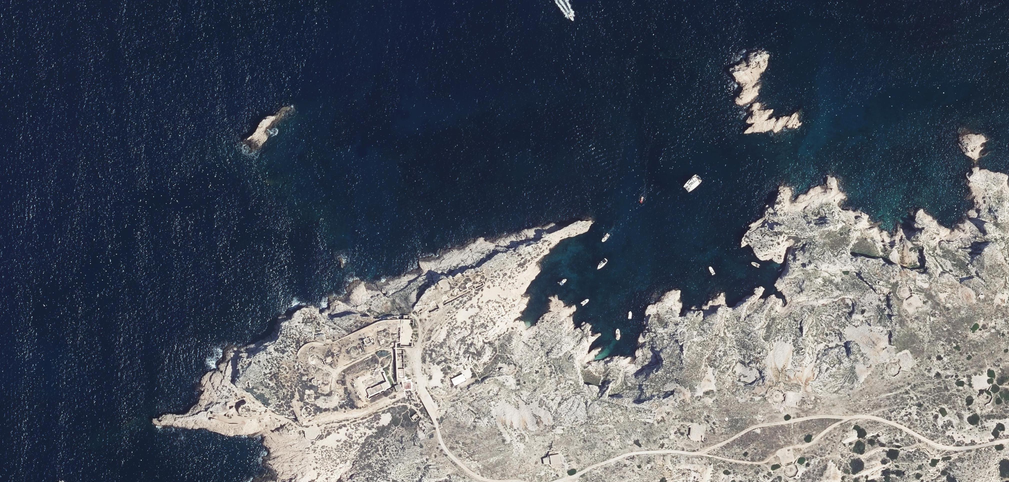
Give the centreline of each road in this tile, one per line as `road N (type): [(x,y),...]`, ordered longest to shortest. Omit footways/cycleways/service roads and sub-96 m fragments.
road 1 (track): [(1008,439),(947,448),(878,419),(823,416),(753,427),(700,454),(633,453),(558,481)]
road 2 (track): [(521,481),(475,476),(446,450),(420,387),(418,350)]
road 3 (track): [(700,454),(763,462),(854,416)]

